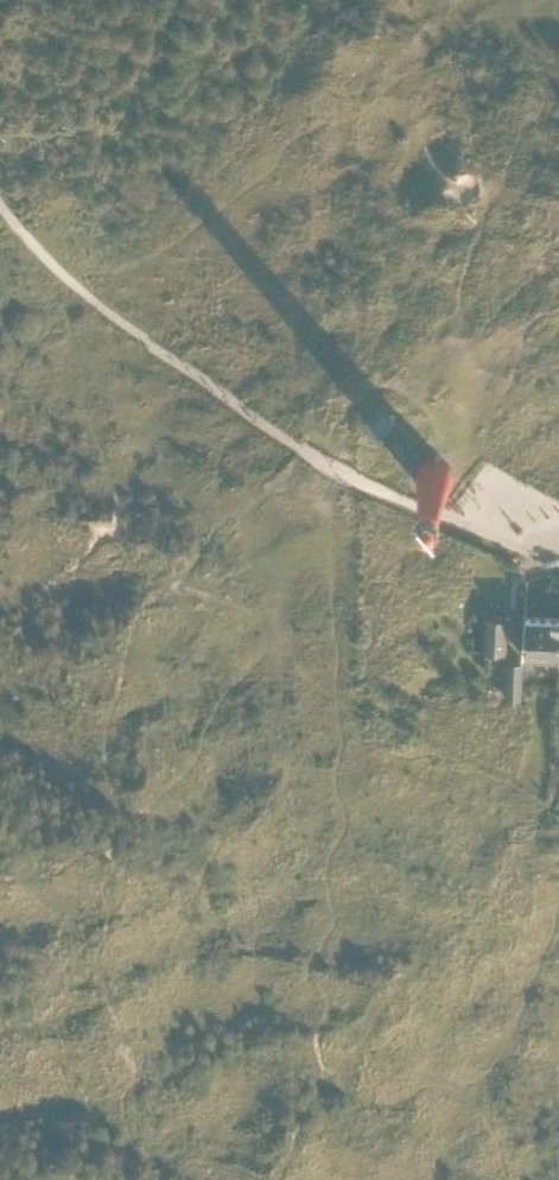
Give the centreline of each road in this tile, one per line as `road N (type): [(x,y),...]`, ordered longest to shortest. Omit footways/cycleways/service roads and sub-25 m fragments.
road 1 (track): [(0,203),(87,298),(302,451),(518,546),(558,543)]

